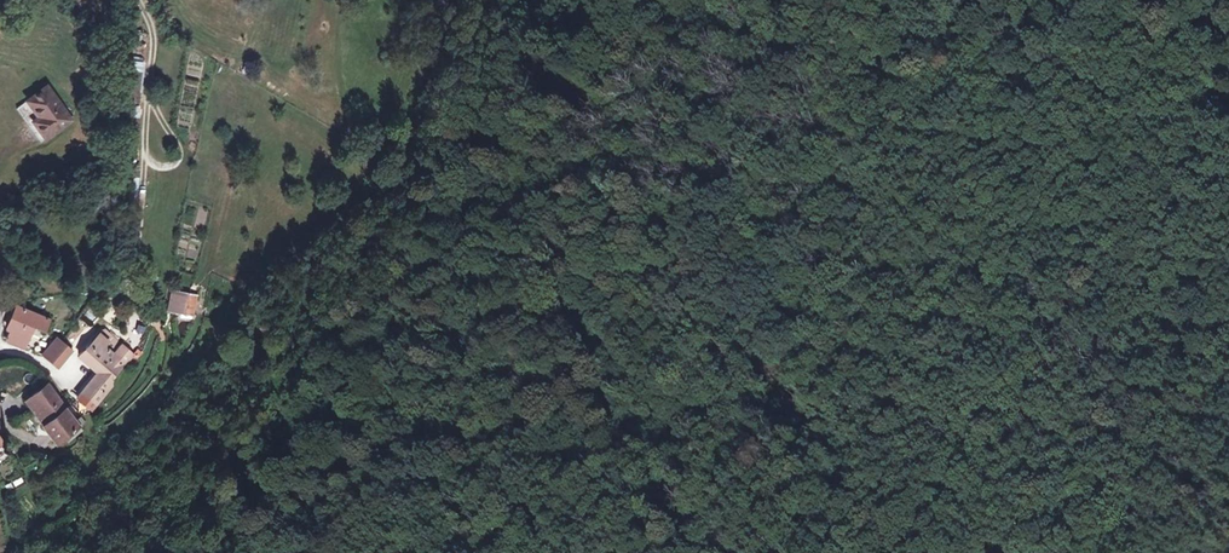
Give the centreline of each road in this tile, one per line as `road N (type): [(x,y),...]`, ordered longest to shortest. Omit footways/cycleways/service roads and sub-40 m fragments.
road 1 (track): [(1228,228),(1175,275),(1095,304),(1025,264),(886,257),(862,140),(845,107),(846,46),(890,26),(891,0)]
road 2 (track): [(139,0),(157,32),(137,263)]

